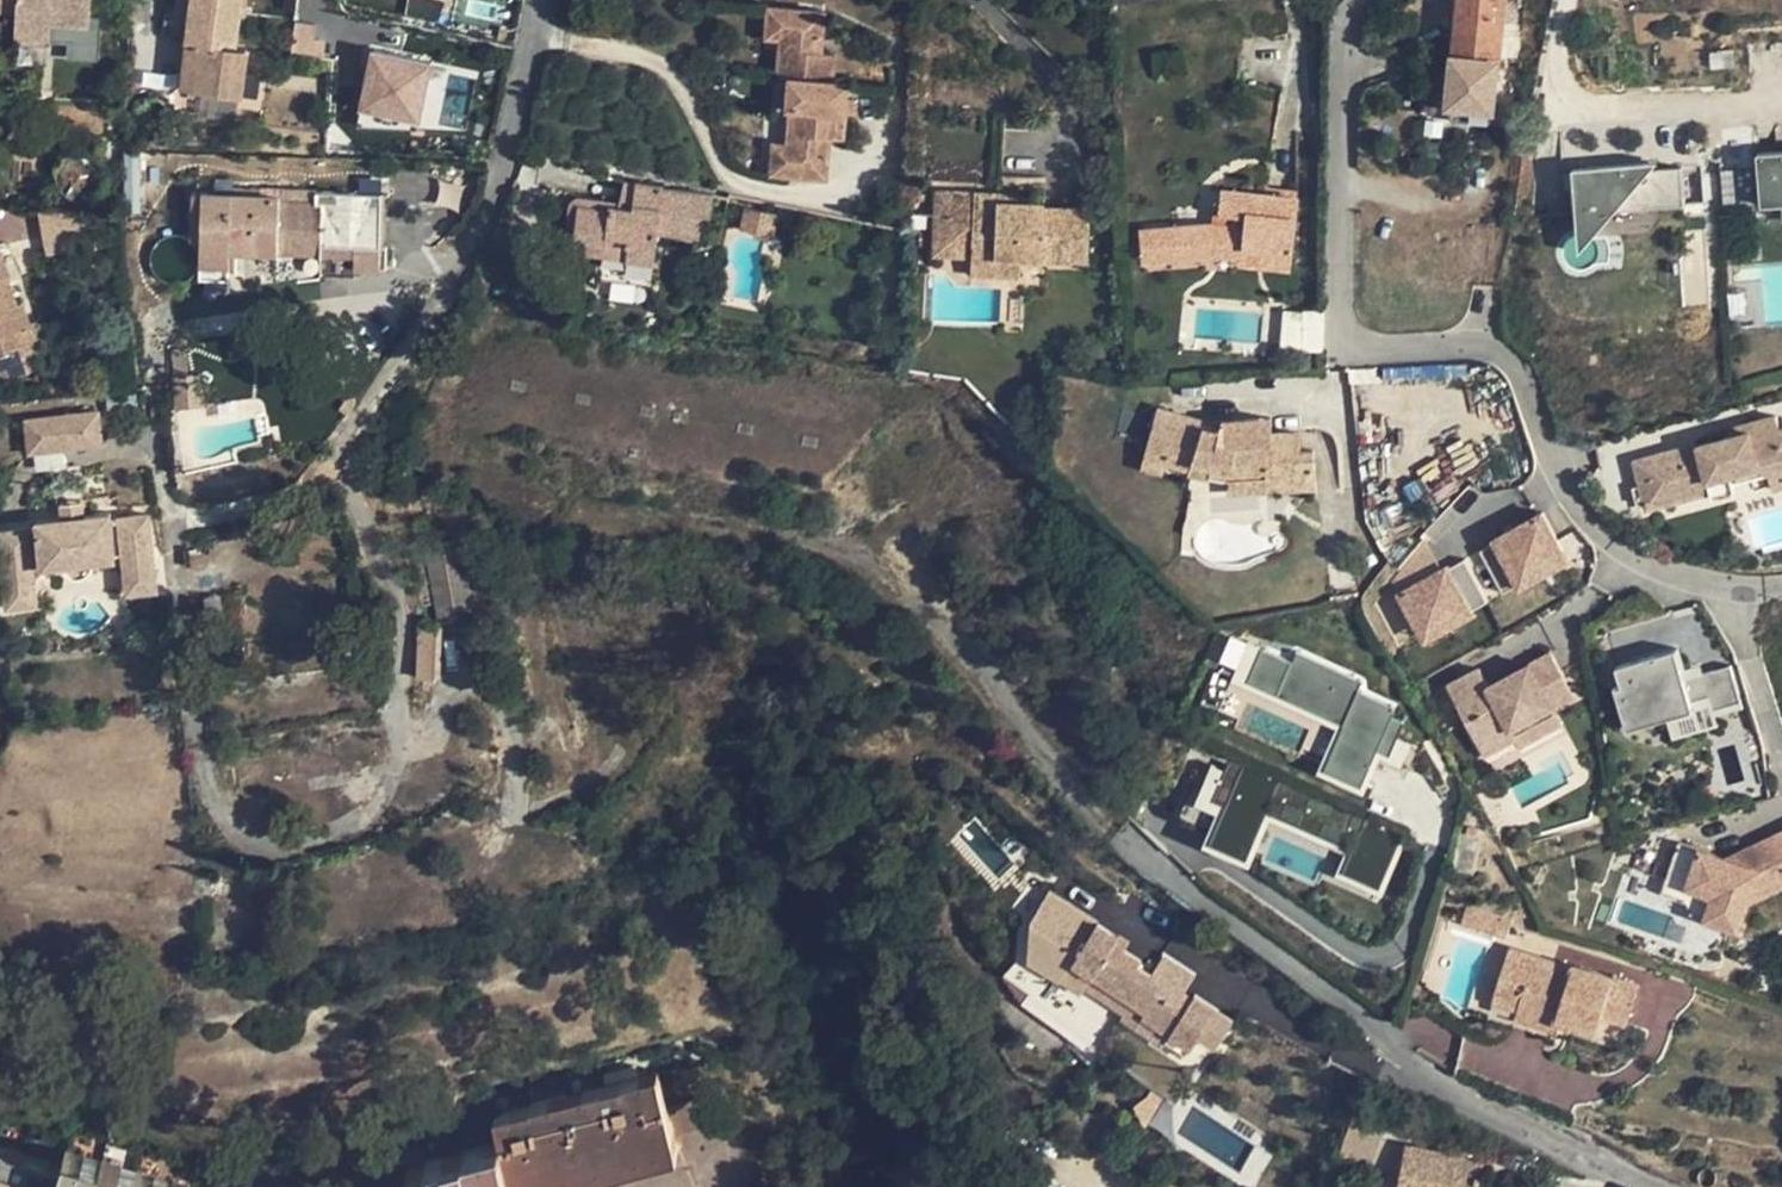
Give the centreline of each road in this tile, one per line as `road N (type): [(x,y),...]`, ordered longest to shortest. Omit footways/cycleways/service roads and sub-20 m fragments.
road 1 (residential): [(1660,1186),(1457,1087),(1172,868),(1124,829),(938,622),(859,569),(784,538),(586,526)]
road 2 (residential): [(175,654),(203,778),(227,827),(268,848),(338,831),(385,798),(402,704),(387,586),(341,478),(341,444),(374,402),(489,207),(543,0)]

